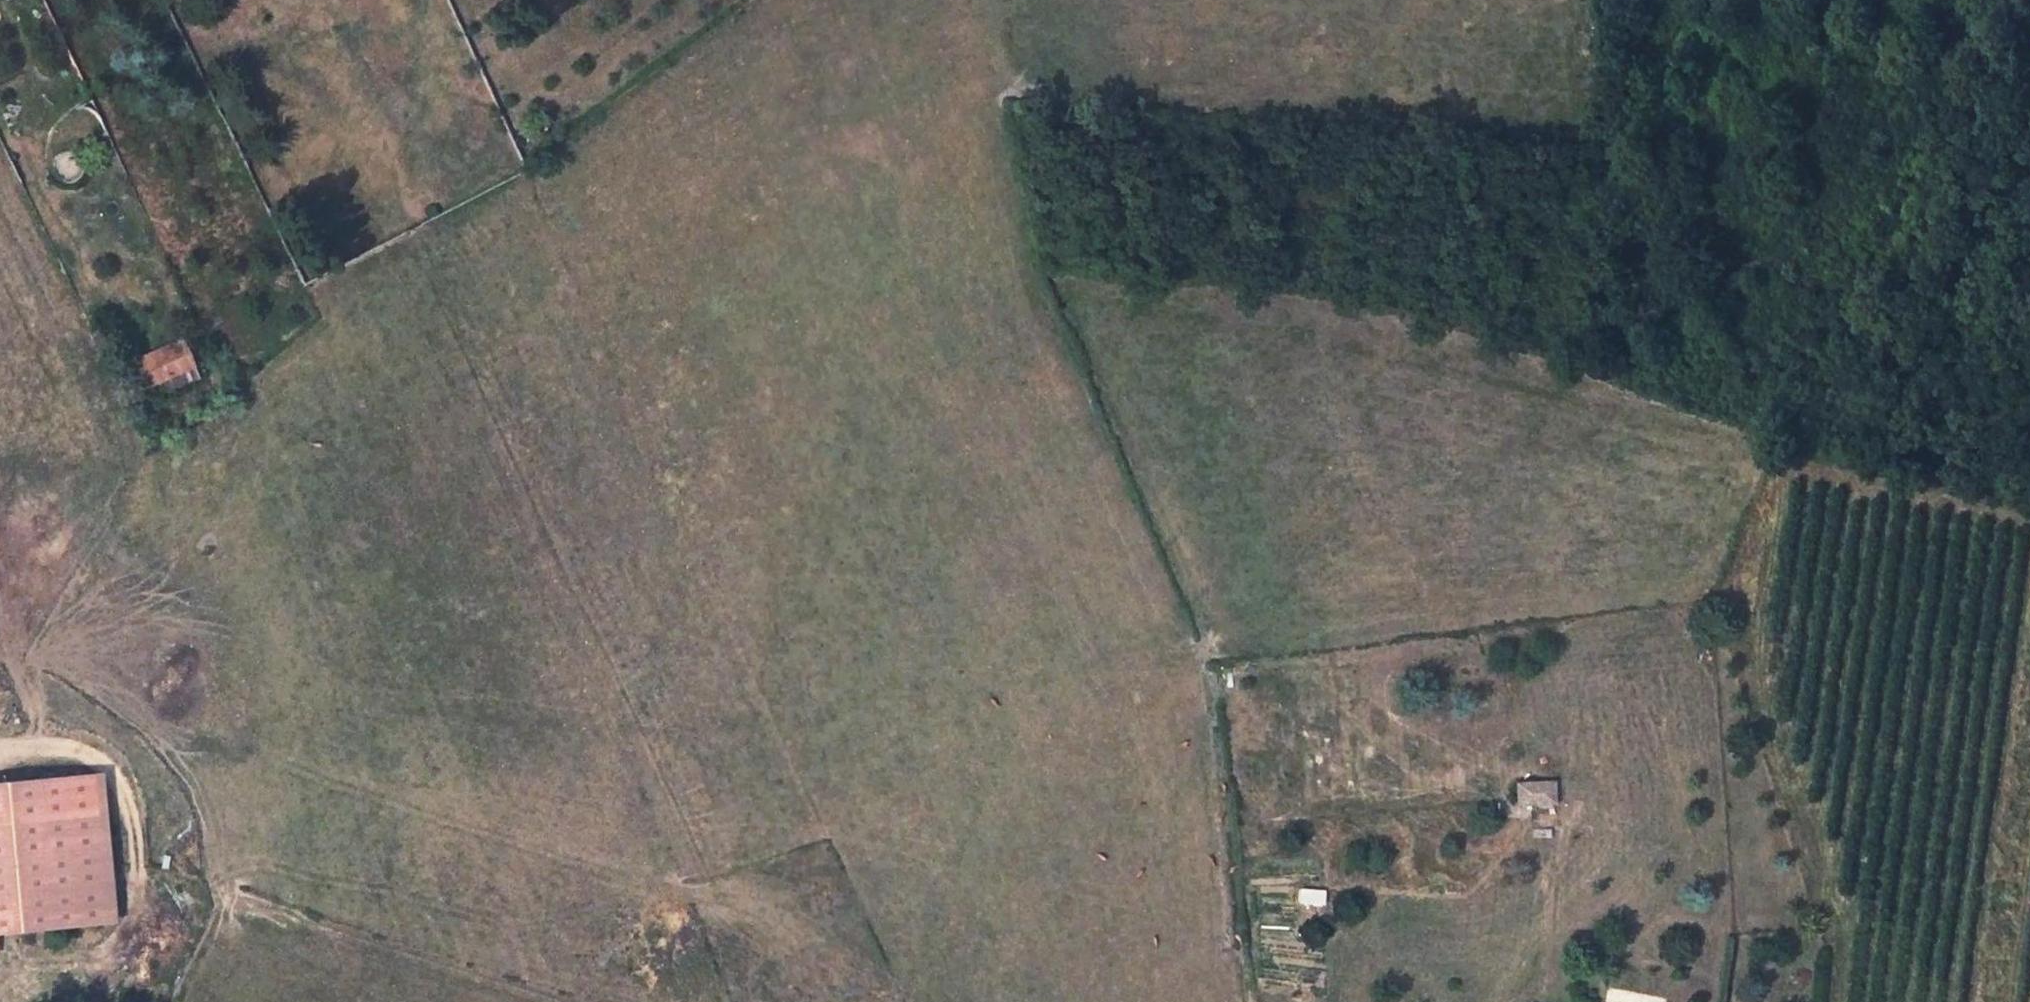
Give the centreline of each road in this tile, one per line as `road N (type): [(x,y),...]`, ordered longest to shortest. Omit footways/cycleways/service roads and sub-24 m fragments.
road 1 (track): [(0,974),(114,956),(185,899),(222,897),(567,1001)]

